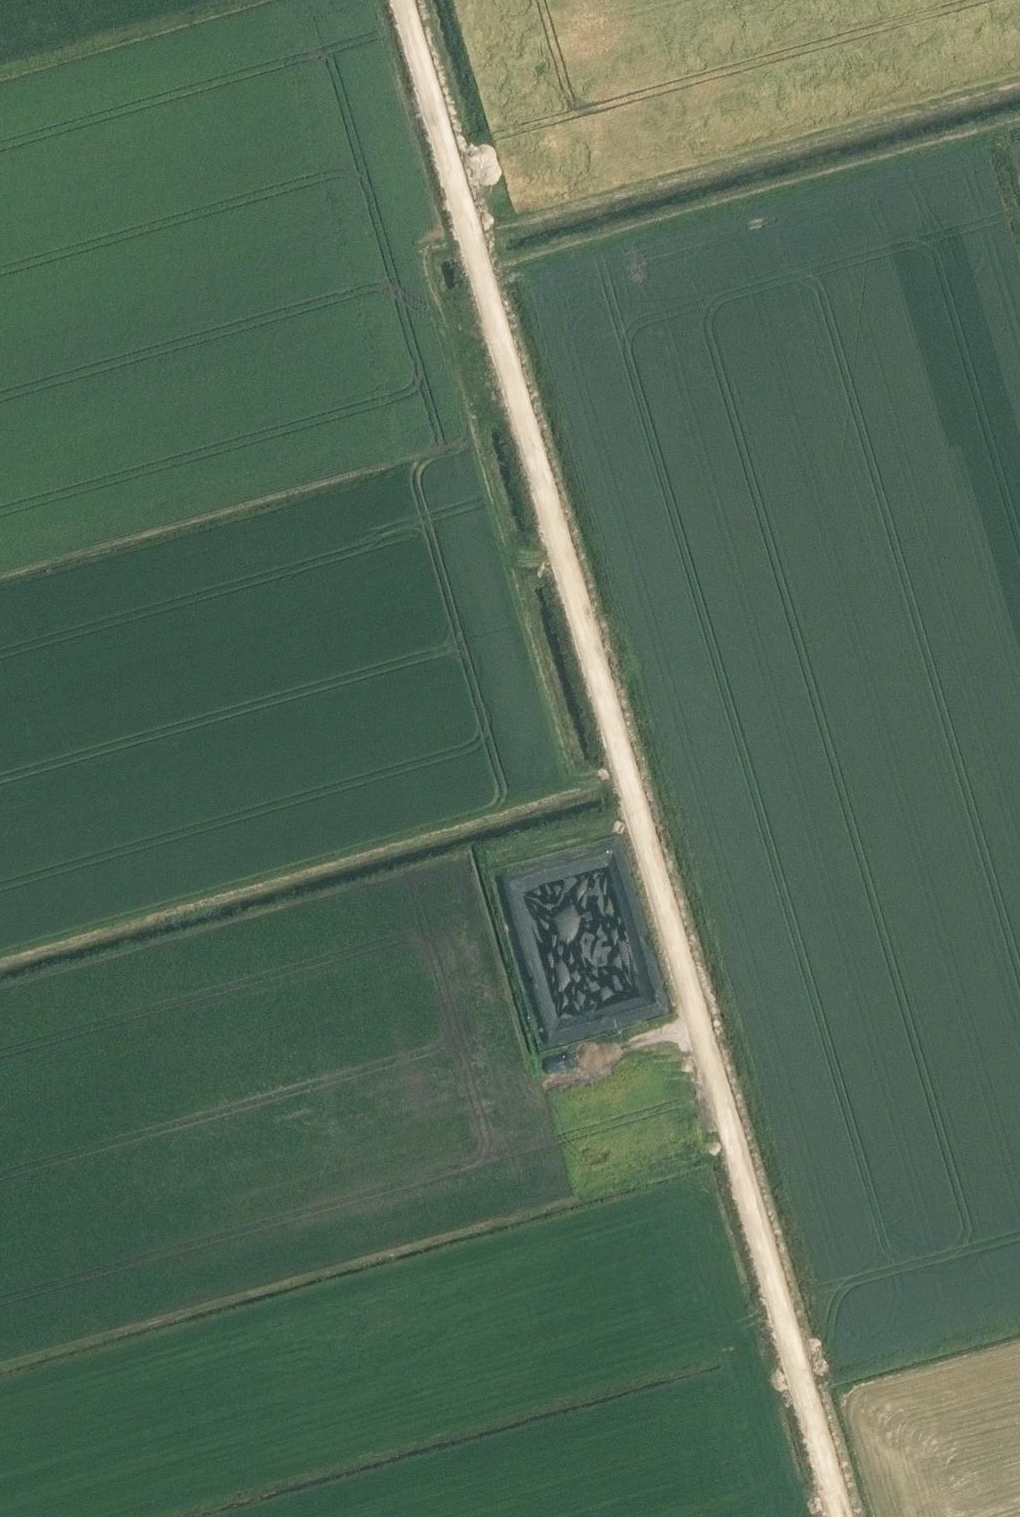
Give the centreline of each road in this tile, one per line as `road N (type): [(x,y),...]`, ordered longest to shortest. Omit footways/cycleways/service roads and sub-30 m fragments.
road 1 (unclassified): [(842,1516),(404,0)]

